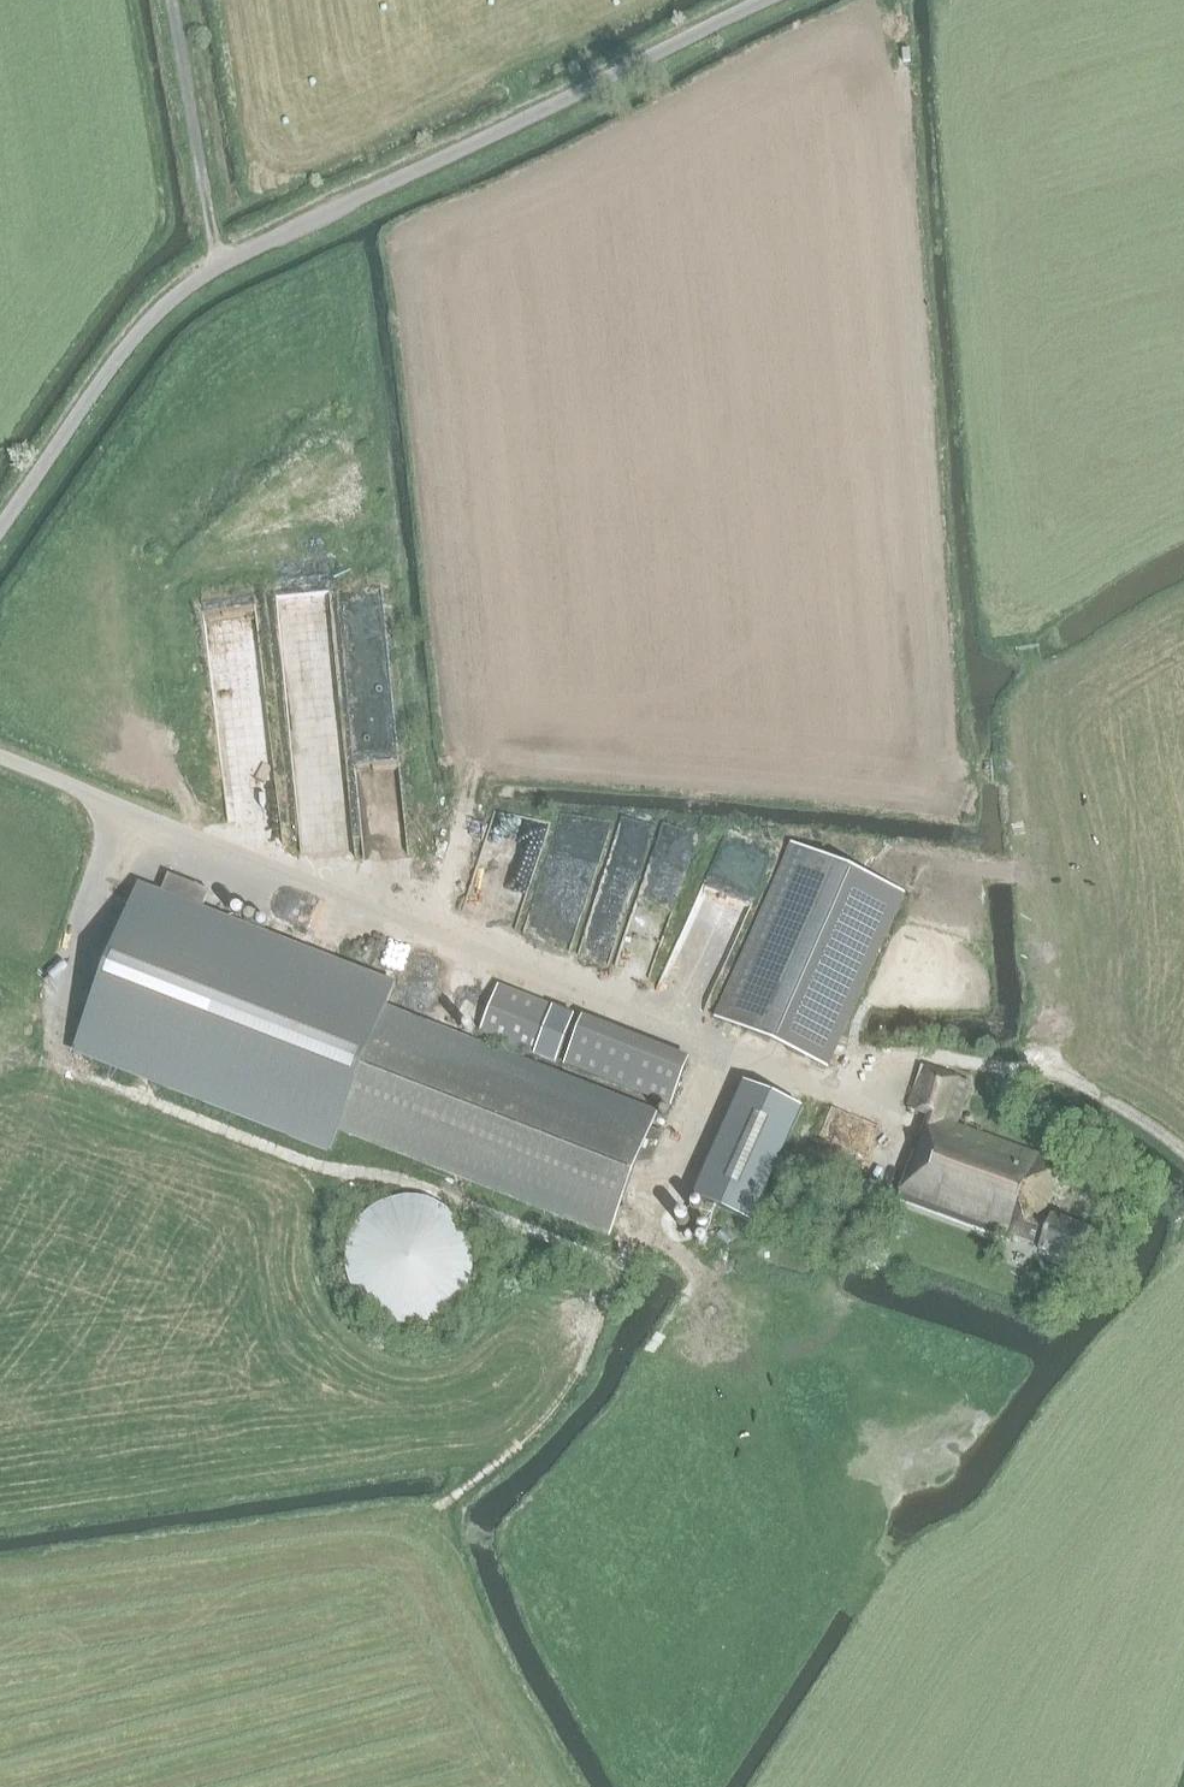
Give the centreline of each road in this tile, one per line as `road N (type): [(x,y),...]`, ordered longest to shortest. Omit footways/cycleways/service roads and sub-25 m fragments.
road 1 (unclassified): [(0,539),(138,337),(218,269),(764,0)]
road 2 (track): [(218,269),(171,0)]

